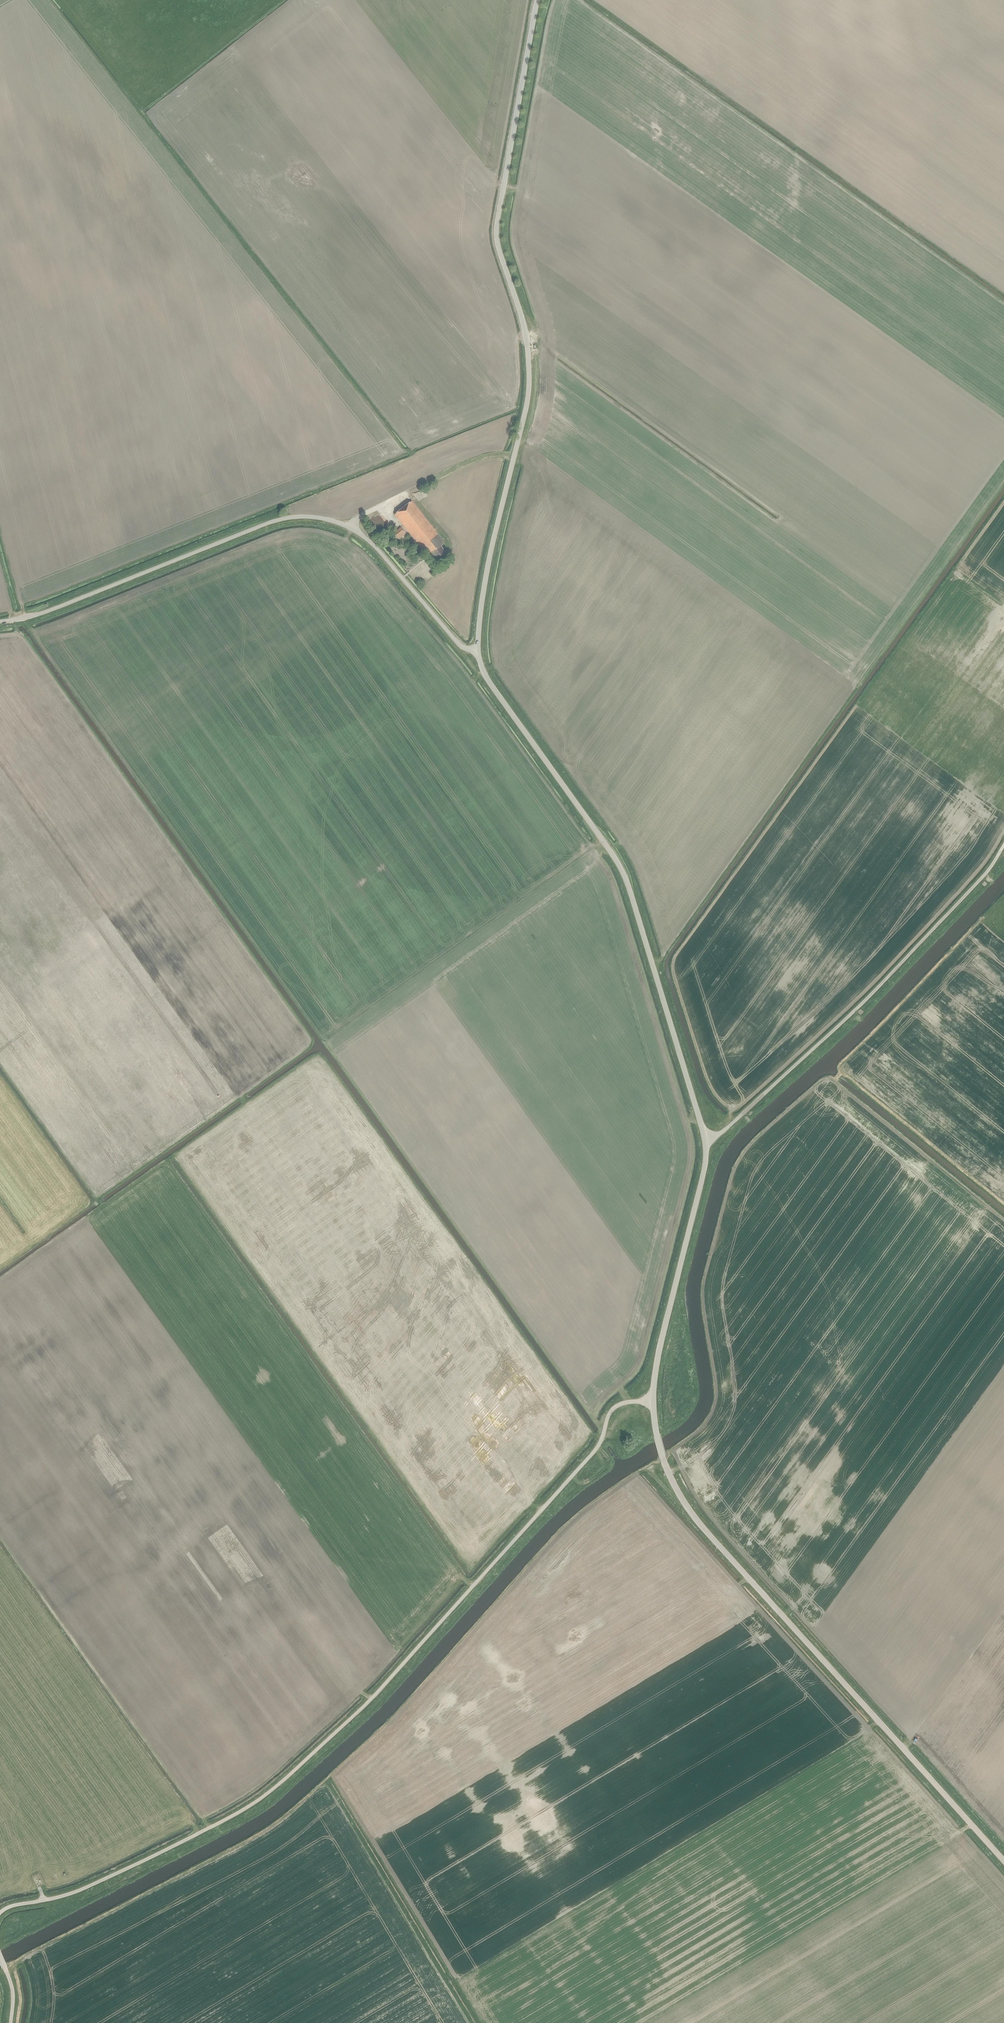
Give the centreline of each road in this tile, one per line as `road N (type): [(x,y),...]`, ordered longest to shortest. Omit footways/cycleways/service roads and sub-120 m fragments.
road 1 (unclassified): [(0,1912),(95,1884),(279,1785),(369,1701),(527,1526),(599,1443),(611,1410),(653,1401)]
road 2 (tertiary): [(476,651),(486,565),(527,392),(525,338),(495,233),(537,0)]
road 3 (tertiary): [(1003,1864),(686,1509),(662,1458),(653,1401)]
road 4 (unclassified): [(476,651),(460,646),(367,540),(313,517),(277,520),(46,611),(0,621)]
road 5 (tertiary): [(704,1142),(625,881),(491,688),(476,651)]
road 6 (unclassified): [(704,1142),(853,1012),(985,874),(1003,843)]
road 7 (tertiary): [(653,1401),(704,1142)]

